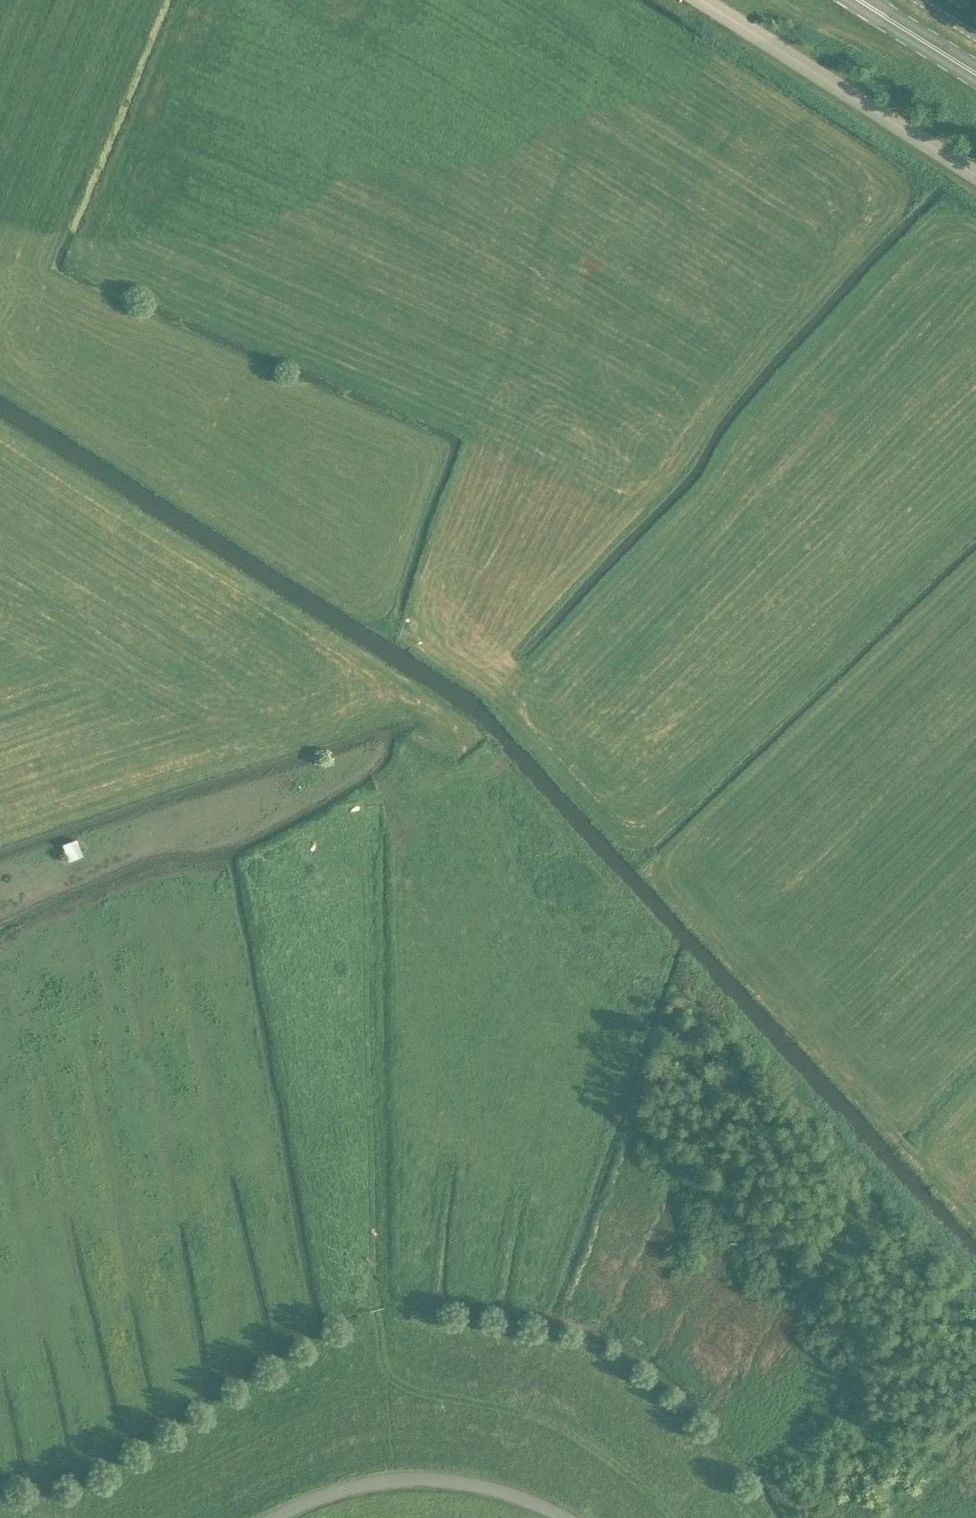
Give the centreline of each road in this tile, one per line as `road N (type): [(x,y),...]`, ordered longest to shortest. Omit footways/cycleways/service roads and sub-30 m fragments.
road 1 (unclassified): [(975,178),(696,0)]
road 2 (unclassified): [(570,1517),(477,1484),(426,1478),(363,1483),(274,1517)]
road 3 (primary): [(975,77),(856,0)]

